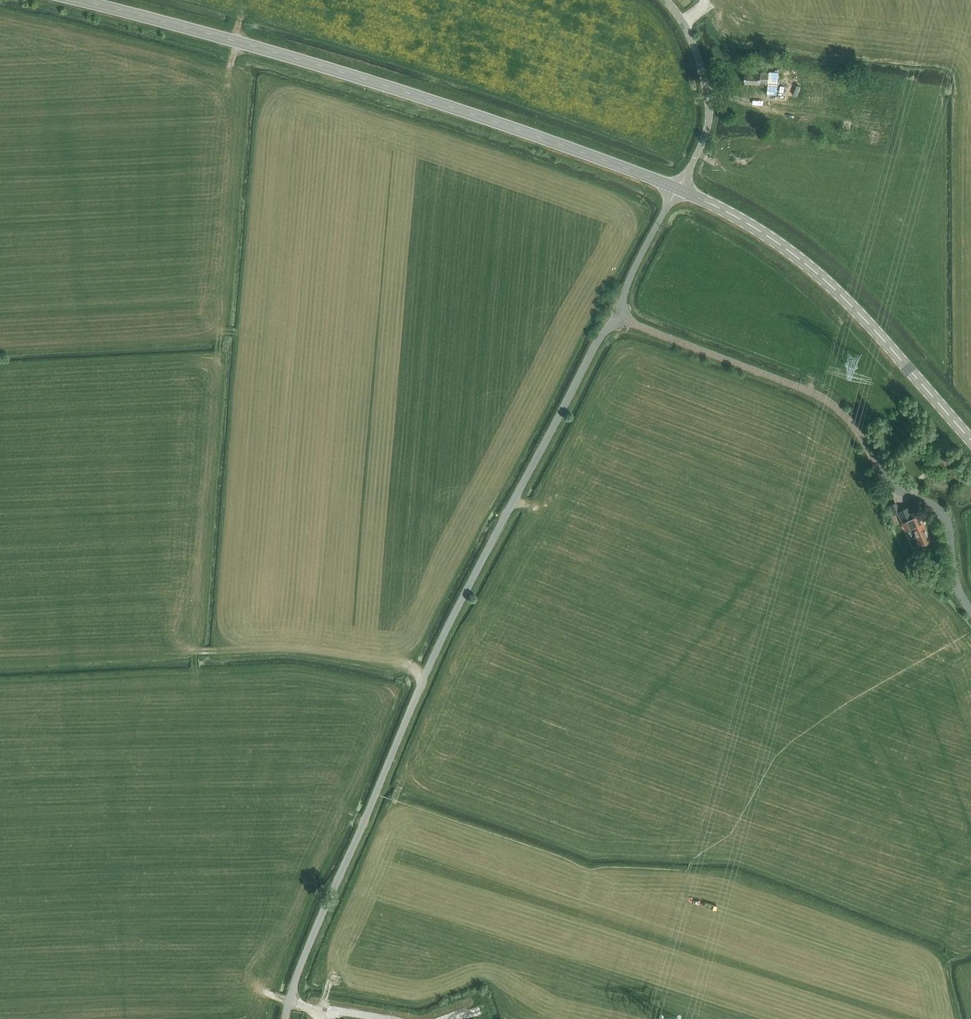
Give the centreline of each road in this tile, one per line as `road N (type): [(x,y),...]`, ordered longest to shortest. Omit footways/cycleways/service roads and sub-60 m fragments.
road 1 (unclassified): [(285,1018),(308,949),(447,628),(678,189)]
road 2 (secondary): [(678,189),(355,76),(78,0)]
road 3 (secondary): [(970,439),(811,270),(745,222),(678,189)]
road 4 (unclassified): [(678,189),(707,129),(709,103),(689,34),(666,0)]

